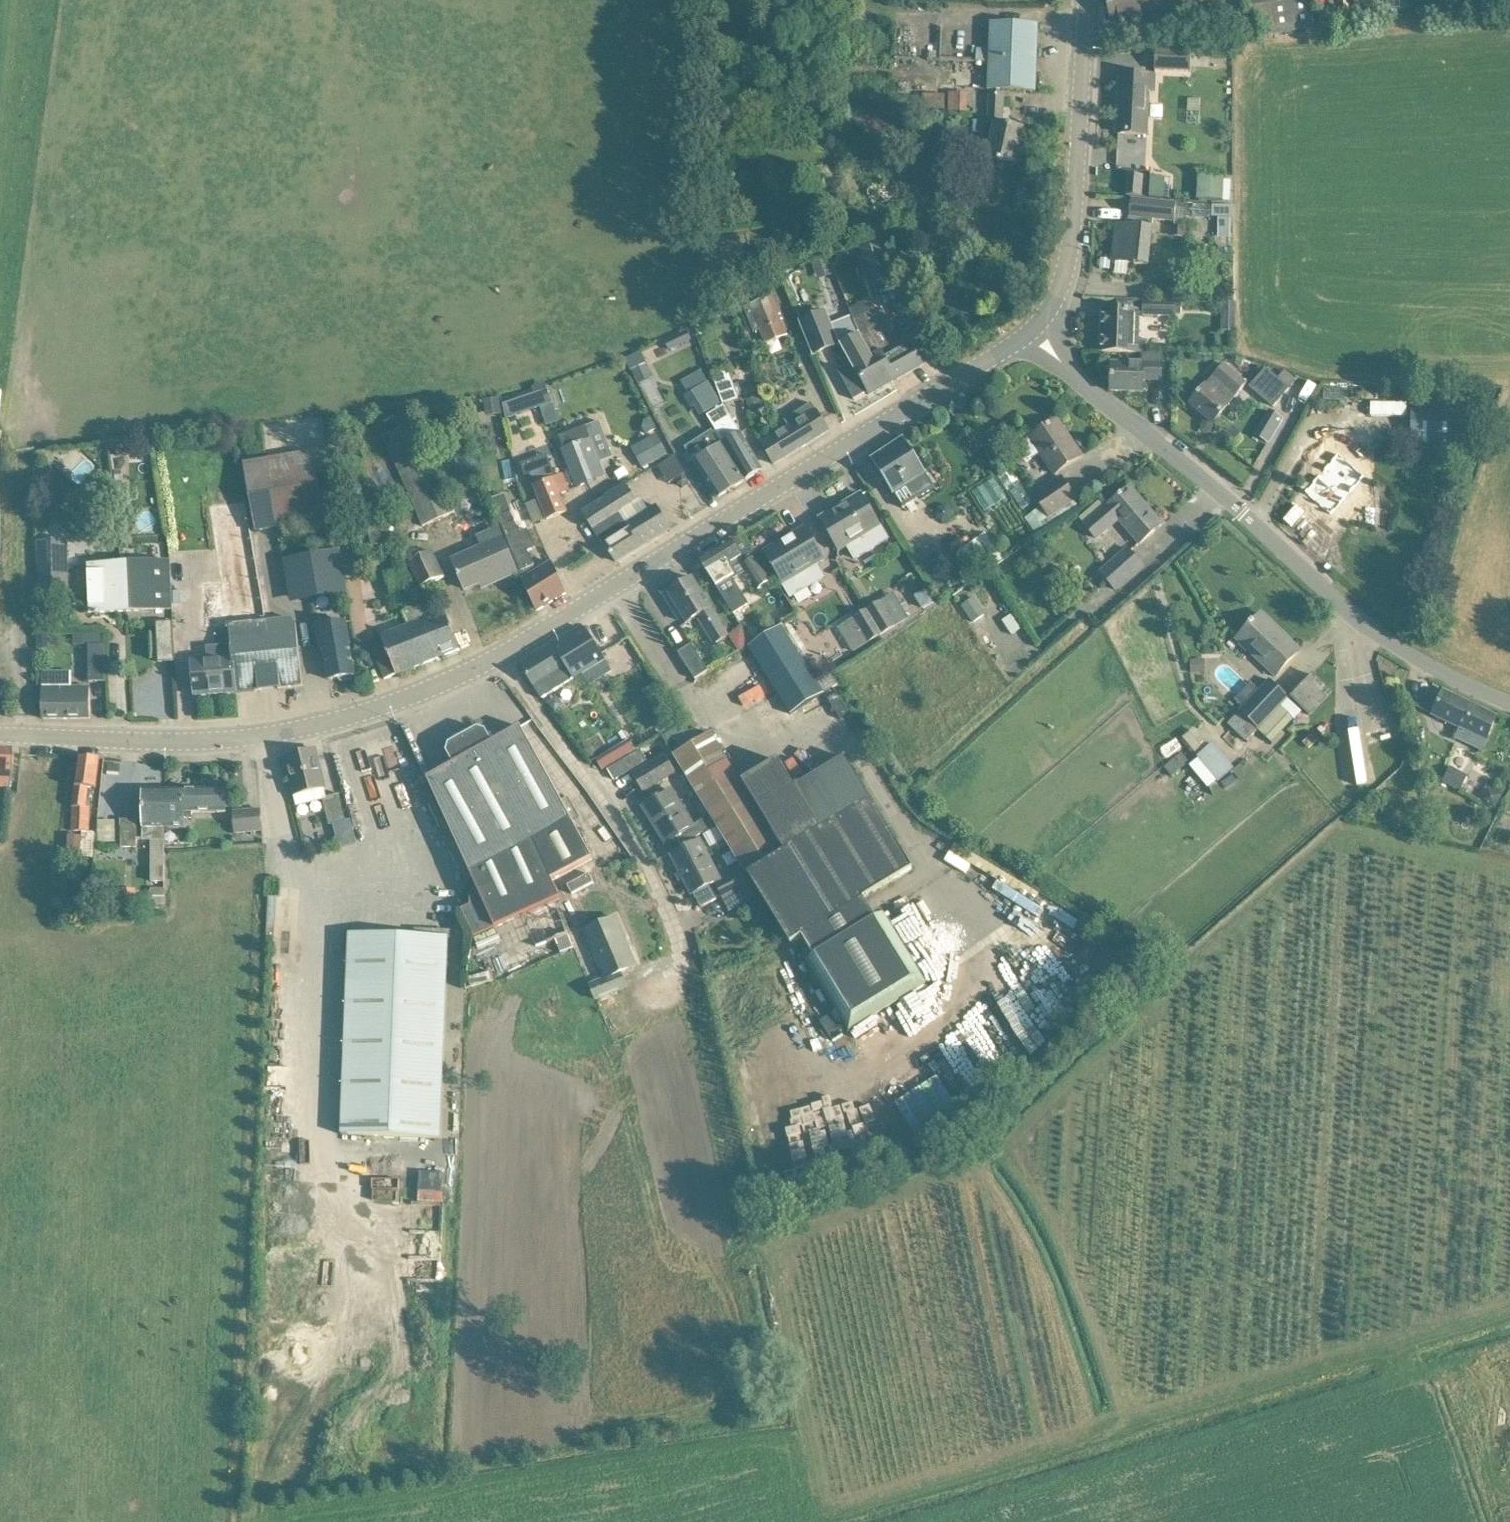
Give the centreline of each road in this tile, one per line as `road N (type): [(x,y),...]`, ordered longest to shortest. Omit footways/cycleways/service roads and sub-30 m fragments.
road 1 (tertiary): [(498,660),(1033,327)]
road 2 (unclassified): [(1509,704),(1393,646),(1075,375),(1033,327)]
road 3 (tertiary): [(0,740),(187,741),(284,730),(383,707),(498,660)]
road 4 (residential): [(498,660),(627,831),(666,905),(688,990)]
road 5 (tertiary): [(1033,327),(1059,296),(1071,252),(1087,0)]
road 6 (track): [(688,990),(736,1205)]

